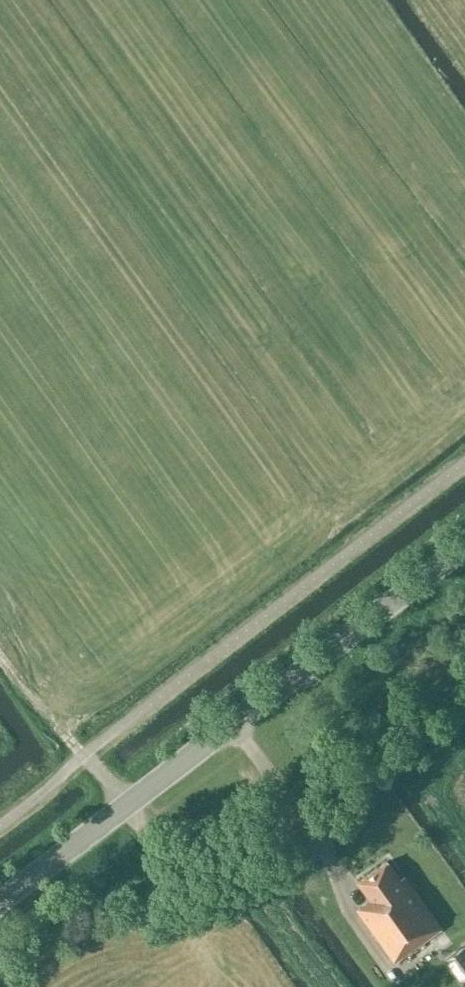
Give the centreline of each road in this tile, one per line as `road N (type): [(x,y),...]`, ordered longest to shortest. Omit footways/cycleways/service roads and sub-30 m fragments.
road 1 (secondary): [(0,900),(464,545)]

